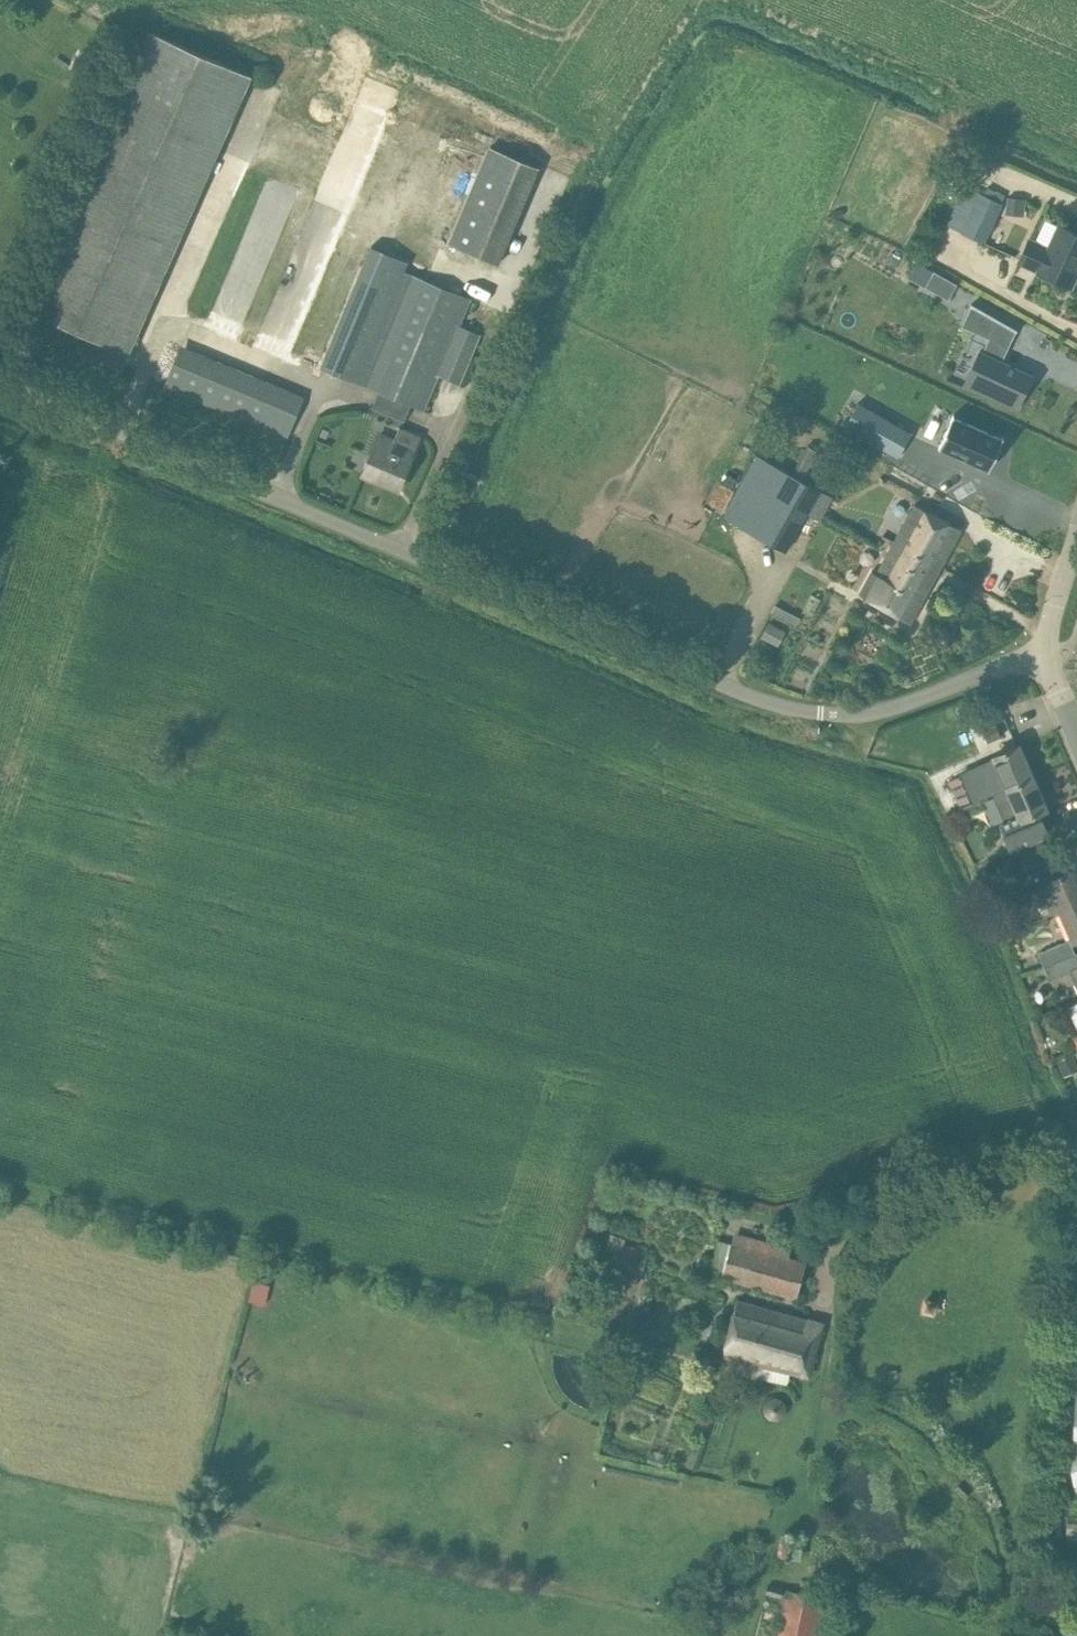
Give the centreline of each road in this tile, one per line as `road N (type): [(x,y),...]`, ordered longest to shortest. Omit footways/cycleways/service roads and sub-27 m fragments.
road 1 (unclassified): [(1041,651),(882,709),(812,710),(747,694),(0,381)]
road 2 (unclassified): [(1041,651),(1076,526)]

